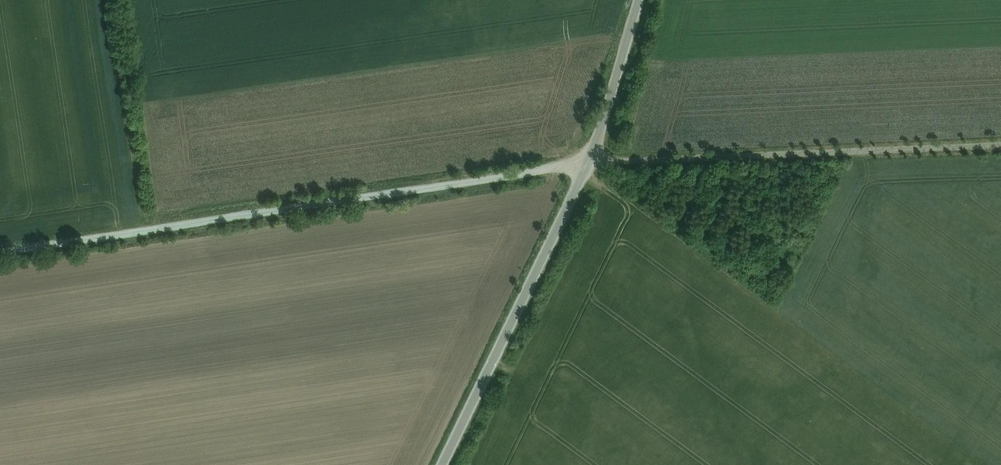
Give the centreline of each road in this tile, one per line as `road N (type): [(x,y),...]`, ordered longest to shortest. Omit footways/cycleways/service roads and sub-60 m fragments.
road 1 (track): [(591,162),(0,255)]
road 2 (unclassified): [(591,162),(1000,145)]
road 3 (unclassified): [(445,464),(591,162)]
road 4 (unclassified): [(591,162),(638,0)]

